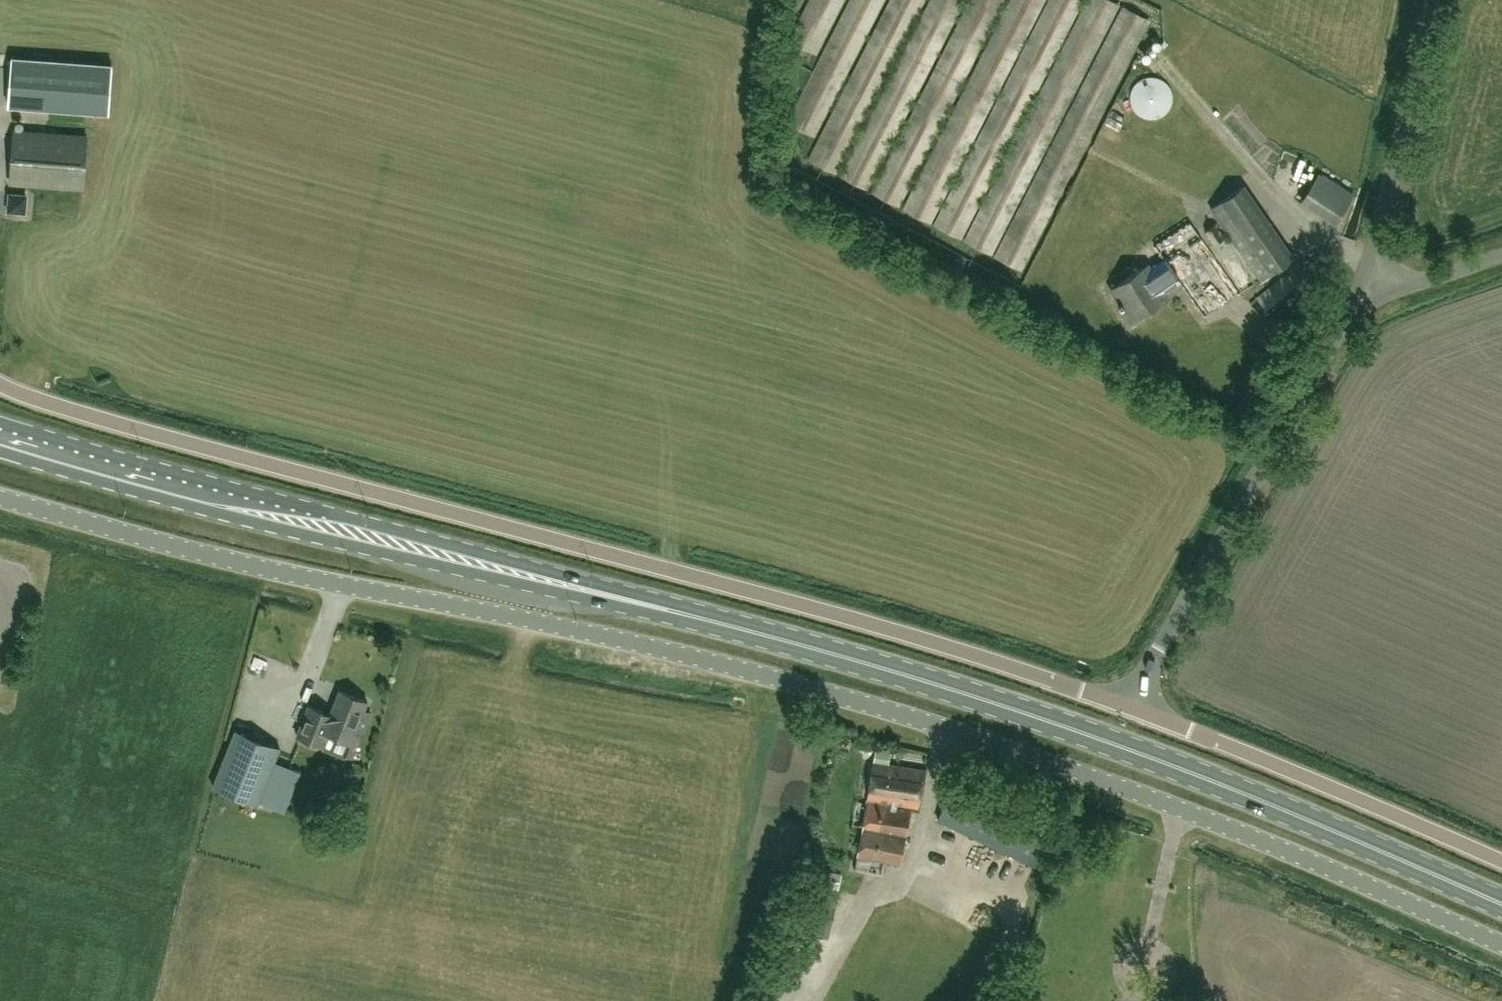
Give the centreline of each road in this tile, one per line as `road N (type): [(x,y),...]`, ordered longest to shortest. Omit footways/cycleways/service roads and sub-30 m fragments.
road 1 (primary): [(0,436),(968,693),(1227,786),(1501,903)]
road 2 (unclassified): [(1501,943),(1232,828),(880,706),(571,628),(263,567),(0,495)]
road 3 (unclassified): [(0,384),(807,607),(1129,707)]
road 4 (unclassified): [(1129,707),(1358,280)]
road 5 (unclassified): [(1129,707),(1501,862)]
road 6 (unclassified): [(1358,280),(1431,0)]
road 7 (unclassified): [(1358,280),(1429,280),(1501,255)]

